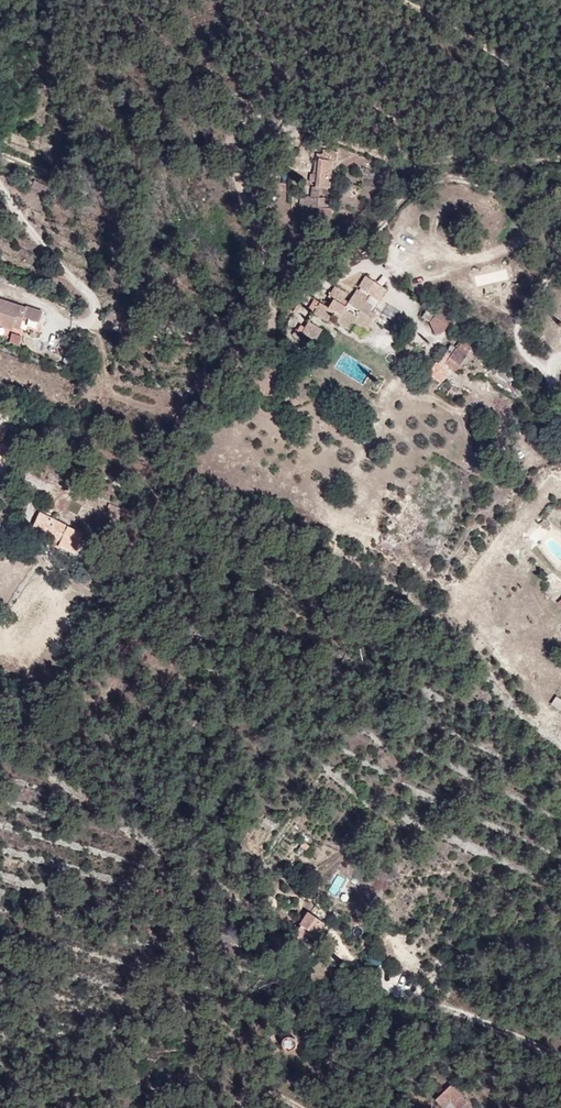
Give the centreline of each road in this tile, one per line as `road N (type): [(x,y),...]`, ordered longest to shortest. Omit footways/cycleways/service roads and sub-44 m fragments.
road 1 (track): [(560,100),(415,0)]

